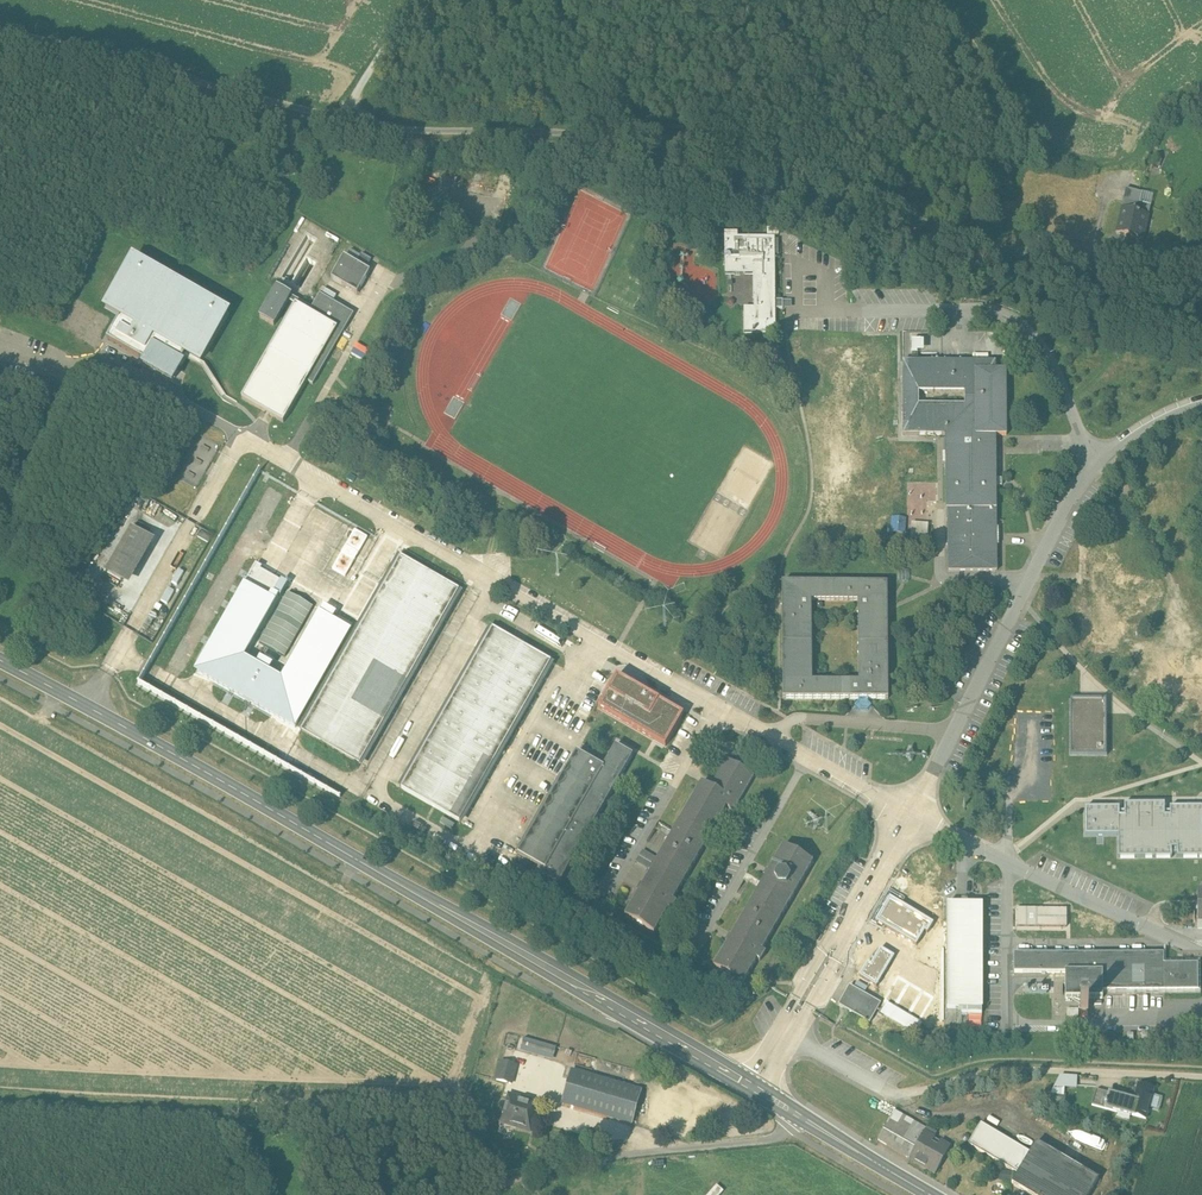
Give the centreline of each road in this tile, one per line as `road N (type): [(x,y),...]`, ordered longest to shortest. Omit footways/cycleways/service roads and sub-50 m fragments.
road 1 (unclassified): [(0,27),(395,123),(703,146),(867,185),(979,233),(1201,254)]
road 2 (secondary): [(932,1194),(517,948),(0,662)]
road 3 (track): [(1201,1079),(1008,1070),(905,1094),(881,1081)]
road 4 (track): [(801,1115),(769,1140),(537,1174),(493,1194)]
road 5 (track): [(342,112),(415,0)]

